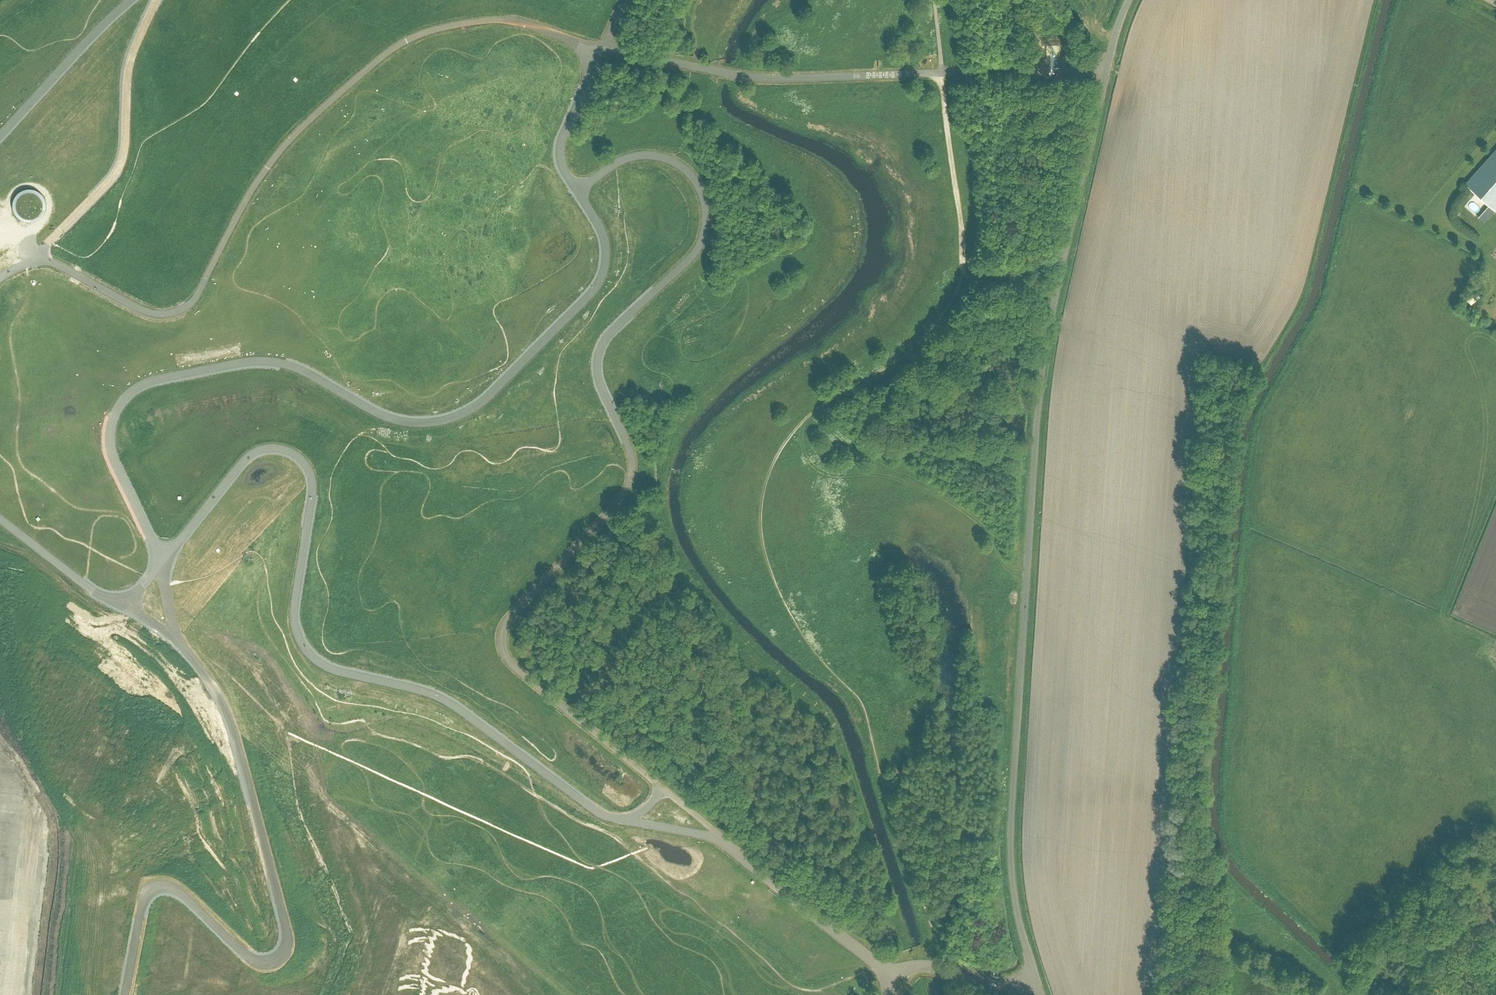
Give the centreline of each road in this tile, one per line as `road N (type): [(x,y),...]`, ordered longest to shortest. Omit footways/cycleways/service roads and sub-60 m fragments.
road 1 (unclassified): [(1041,994),(1014,889),(1011,834),(1036,444),(1047,341),(1127,0)]
road 2 (track): [(157,0),(130,60),(114,174),(49,241)]

